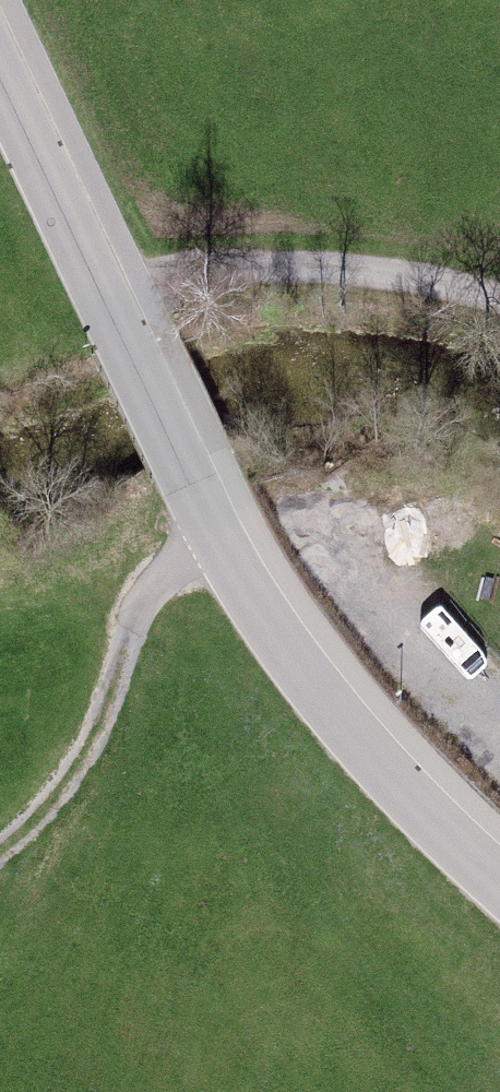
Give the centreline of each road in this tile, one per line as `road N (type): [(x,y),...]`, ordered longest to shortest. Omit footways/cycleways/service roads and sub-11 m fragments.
road 1 (residential): [(0,77),(193,483),(310,683),(499,880)]
road 2 (track): [(104,298),(198,267),(372,269),(499,306)]
road 3 (track): [(224,543),(154,584),(54,795),(0,849)]

